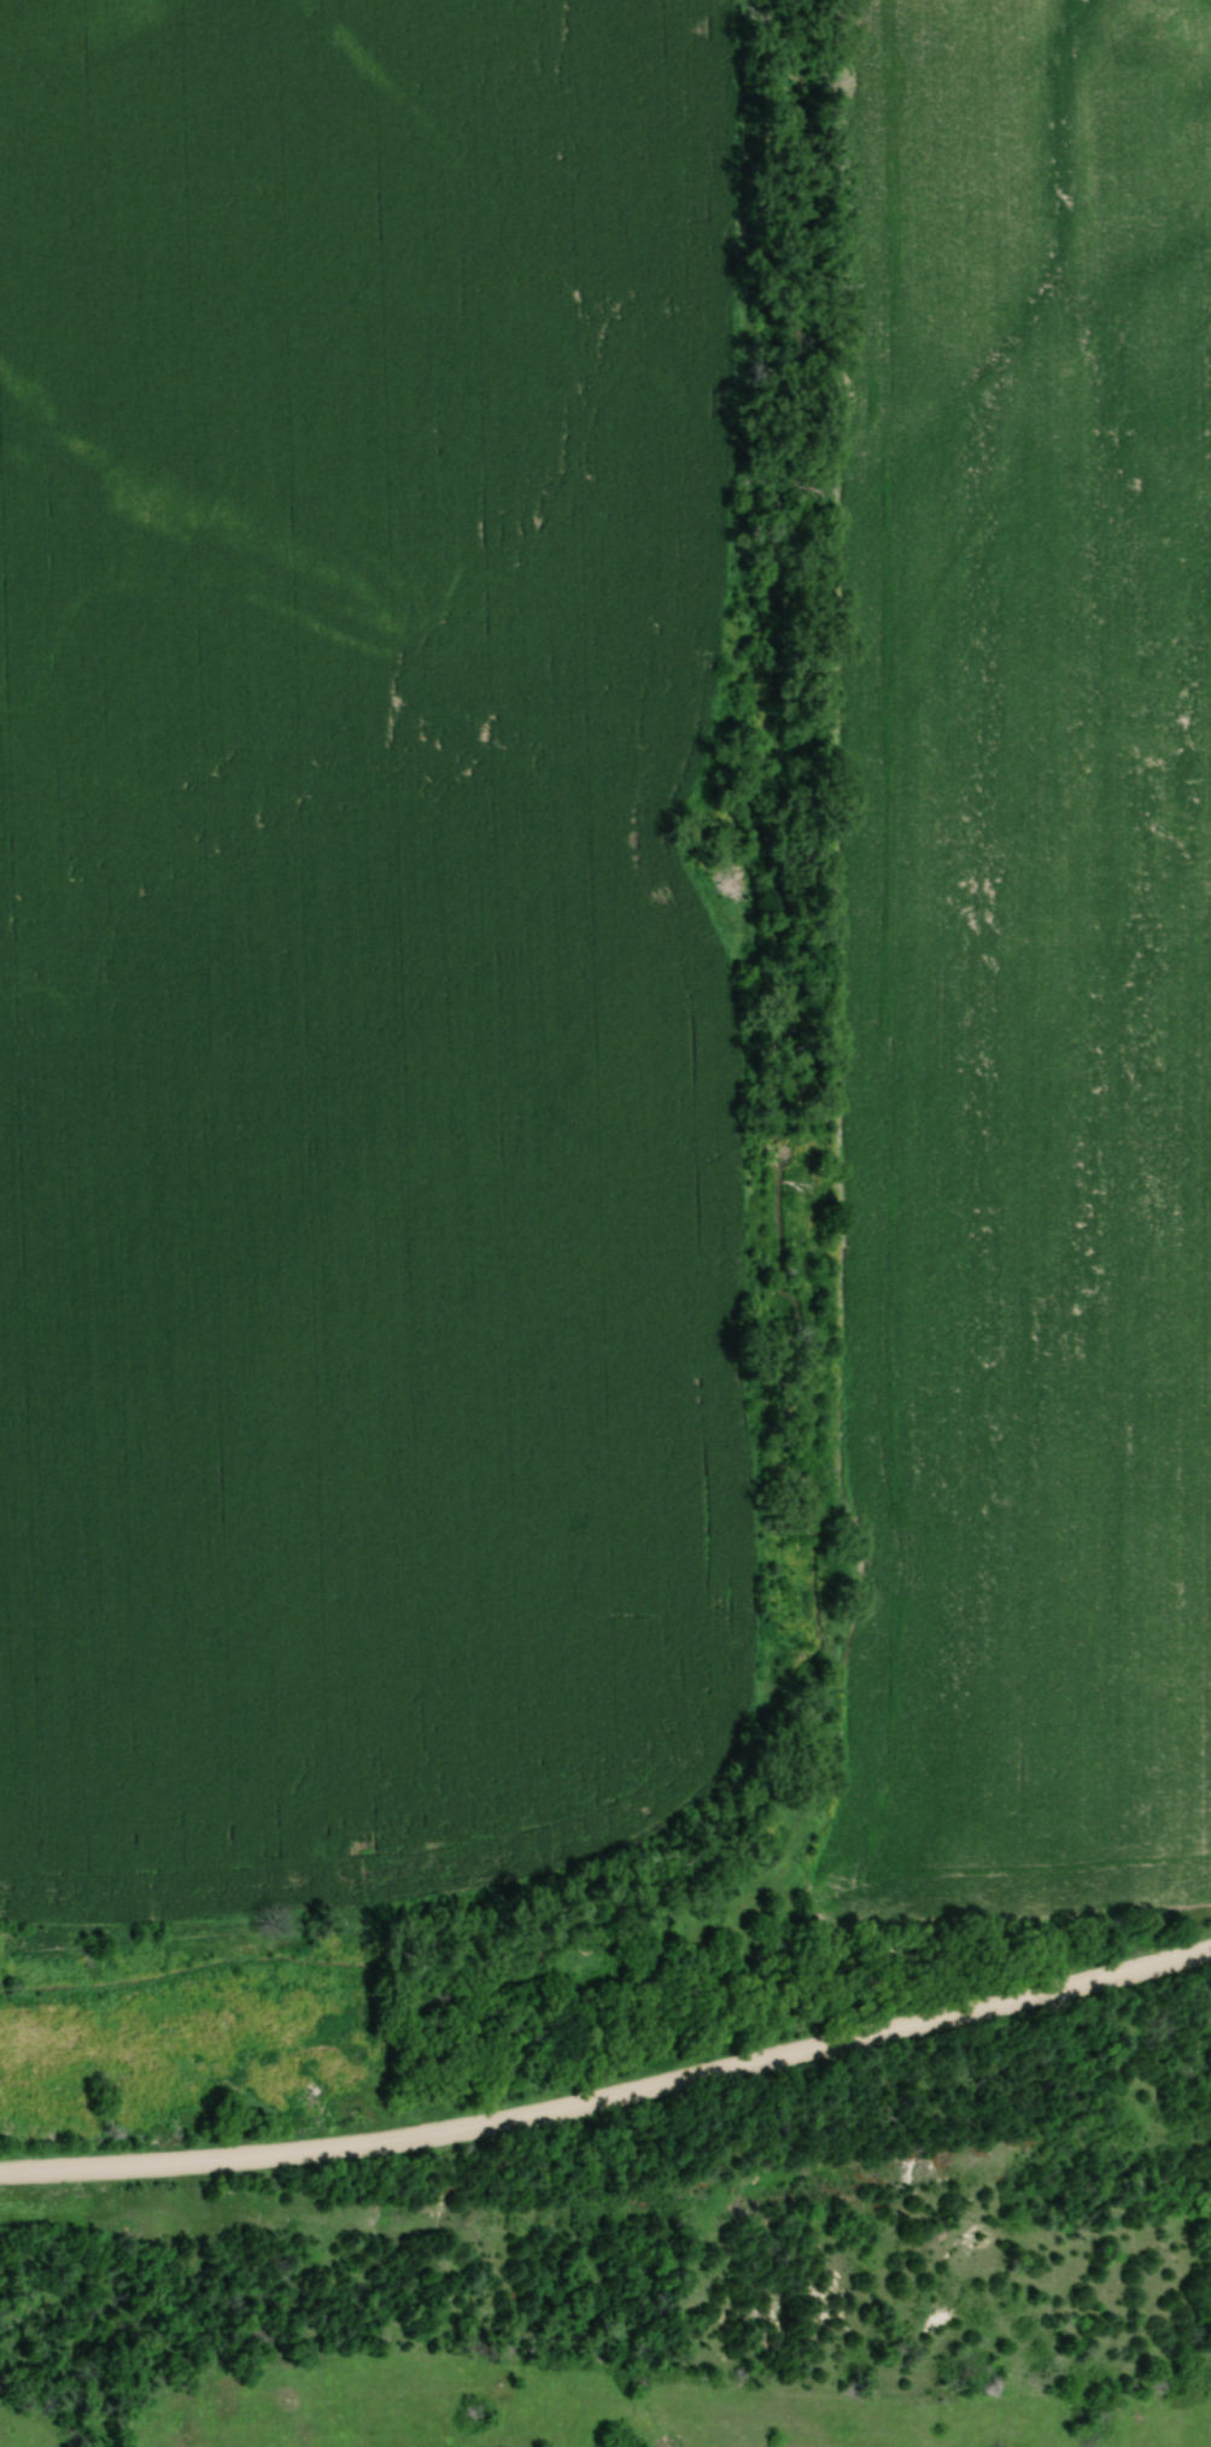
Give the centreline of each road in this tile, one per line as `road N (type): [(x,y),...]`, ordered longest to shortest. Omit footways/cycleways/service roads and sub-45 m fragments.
road 1 (tertiary): [(1210,1944),(1030,2001),(569,2114),(357,2154),(0,2166)]

